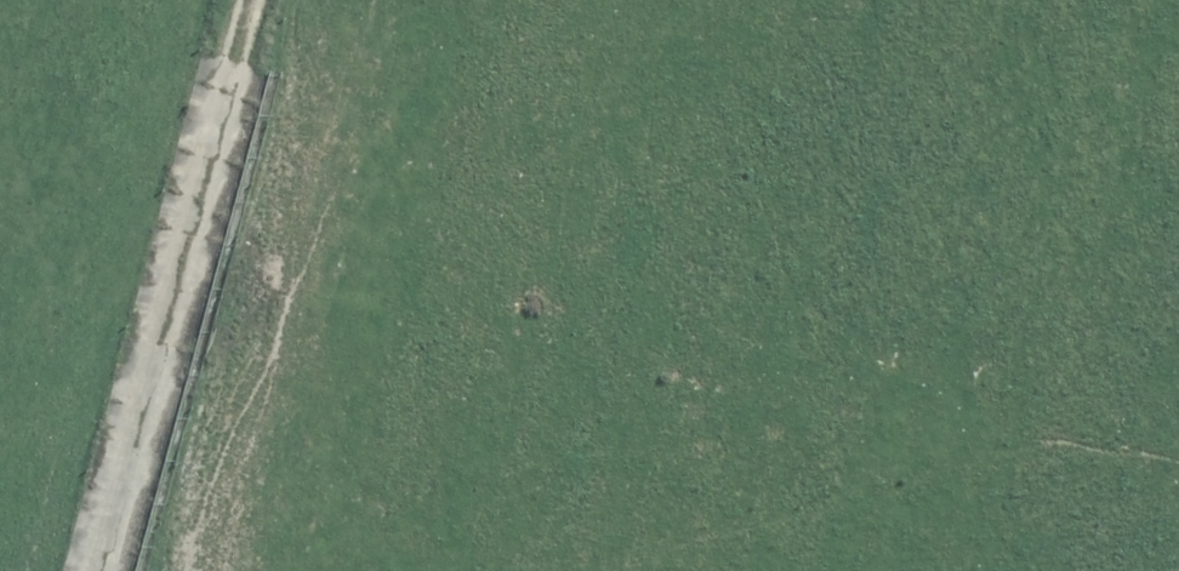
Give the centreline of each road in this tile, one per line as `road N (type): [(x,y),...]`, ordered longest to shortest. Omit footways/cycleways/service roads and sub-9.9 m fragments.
road 1 (residential): [(76,330),(586,468)]
road 2 (unknown): [(1061,570),(1178,140)]
road 3 (unknown): [(586,468),(980,570)]
road 4 (residential): [(76,330),(166,0)]
road 5 (residential): [(11,570),(76,330)]

